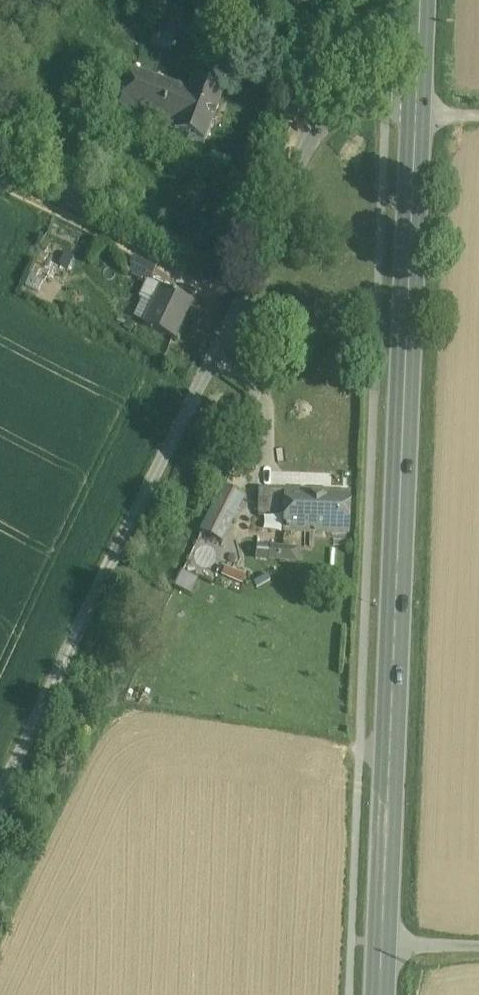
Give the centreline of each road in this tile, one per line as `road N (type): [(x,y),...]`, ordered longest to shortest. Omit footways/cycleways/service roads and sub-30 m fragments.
road 1 (primary): [(379,994),(417,89)]
road 2 (unclassified): [(0,791),(315,136),(355,105),(417,89)]

